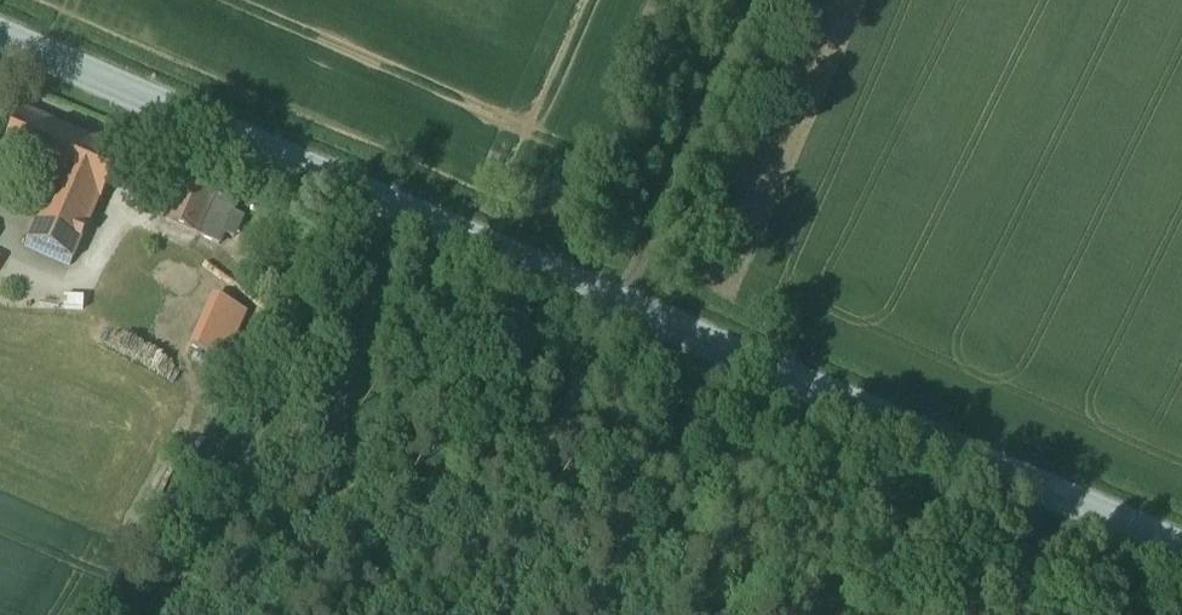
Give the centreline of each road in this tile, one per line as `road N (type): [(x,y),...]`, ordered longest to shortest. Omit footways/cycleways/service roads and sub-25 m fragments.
road 1 (secondary): [(0,33),(1181,548)]
road 2 (track): [(594,291),(729,0)]

